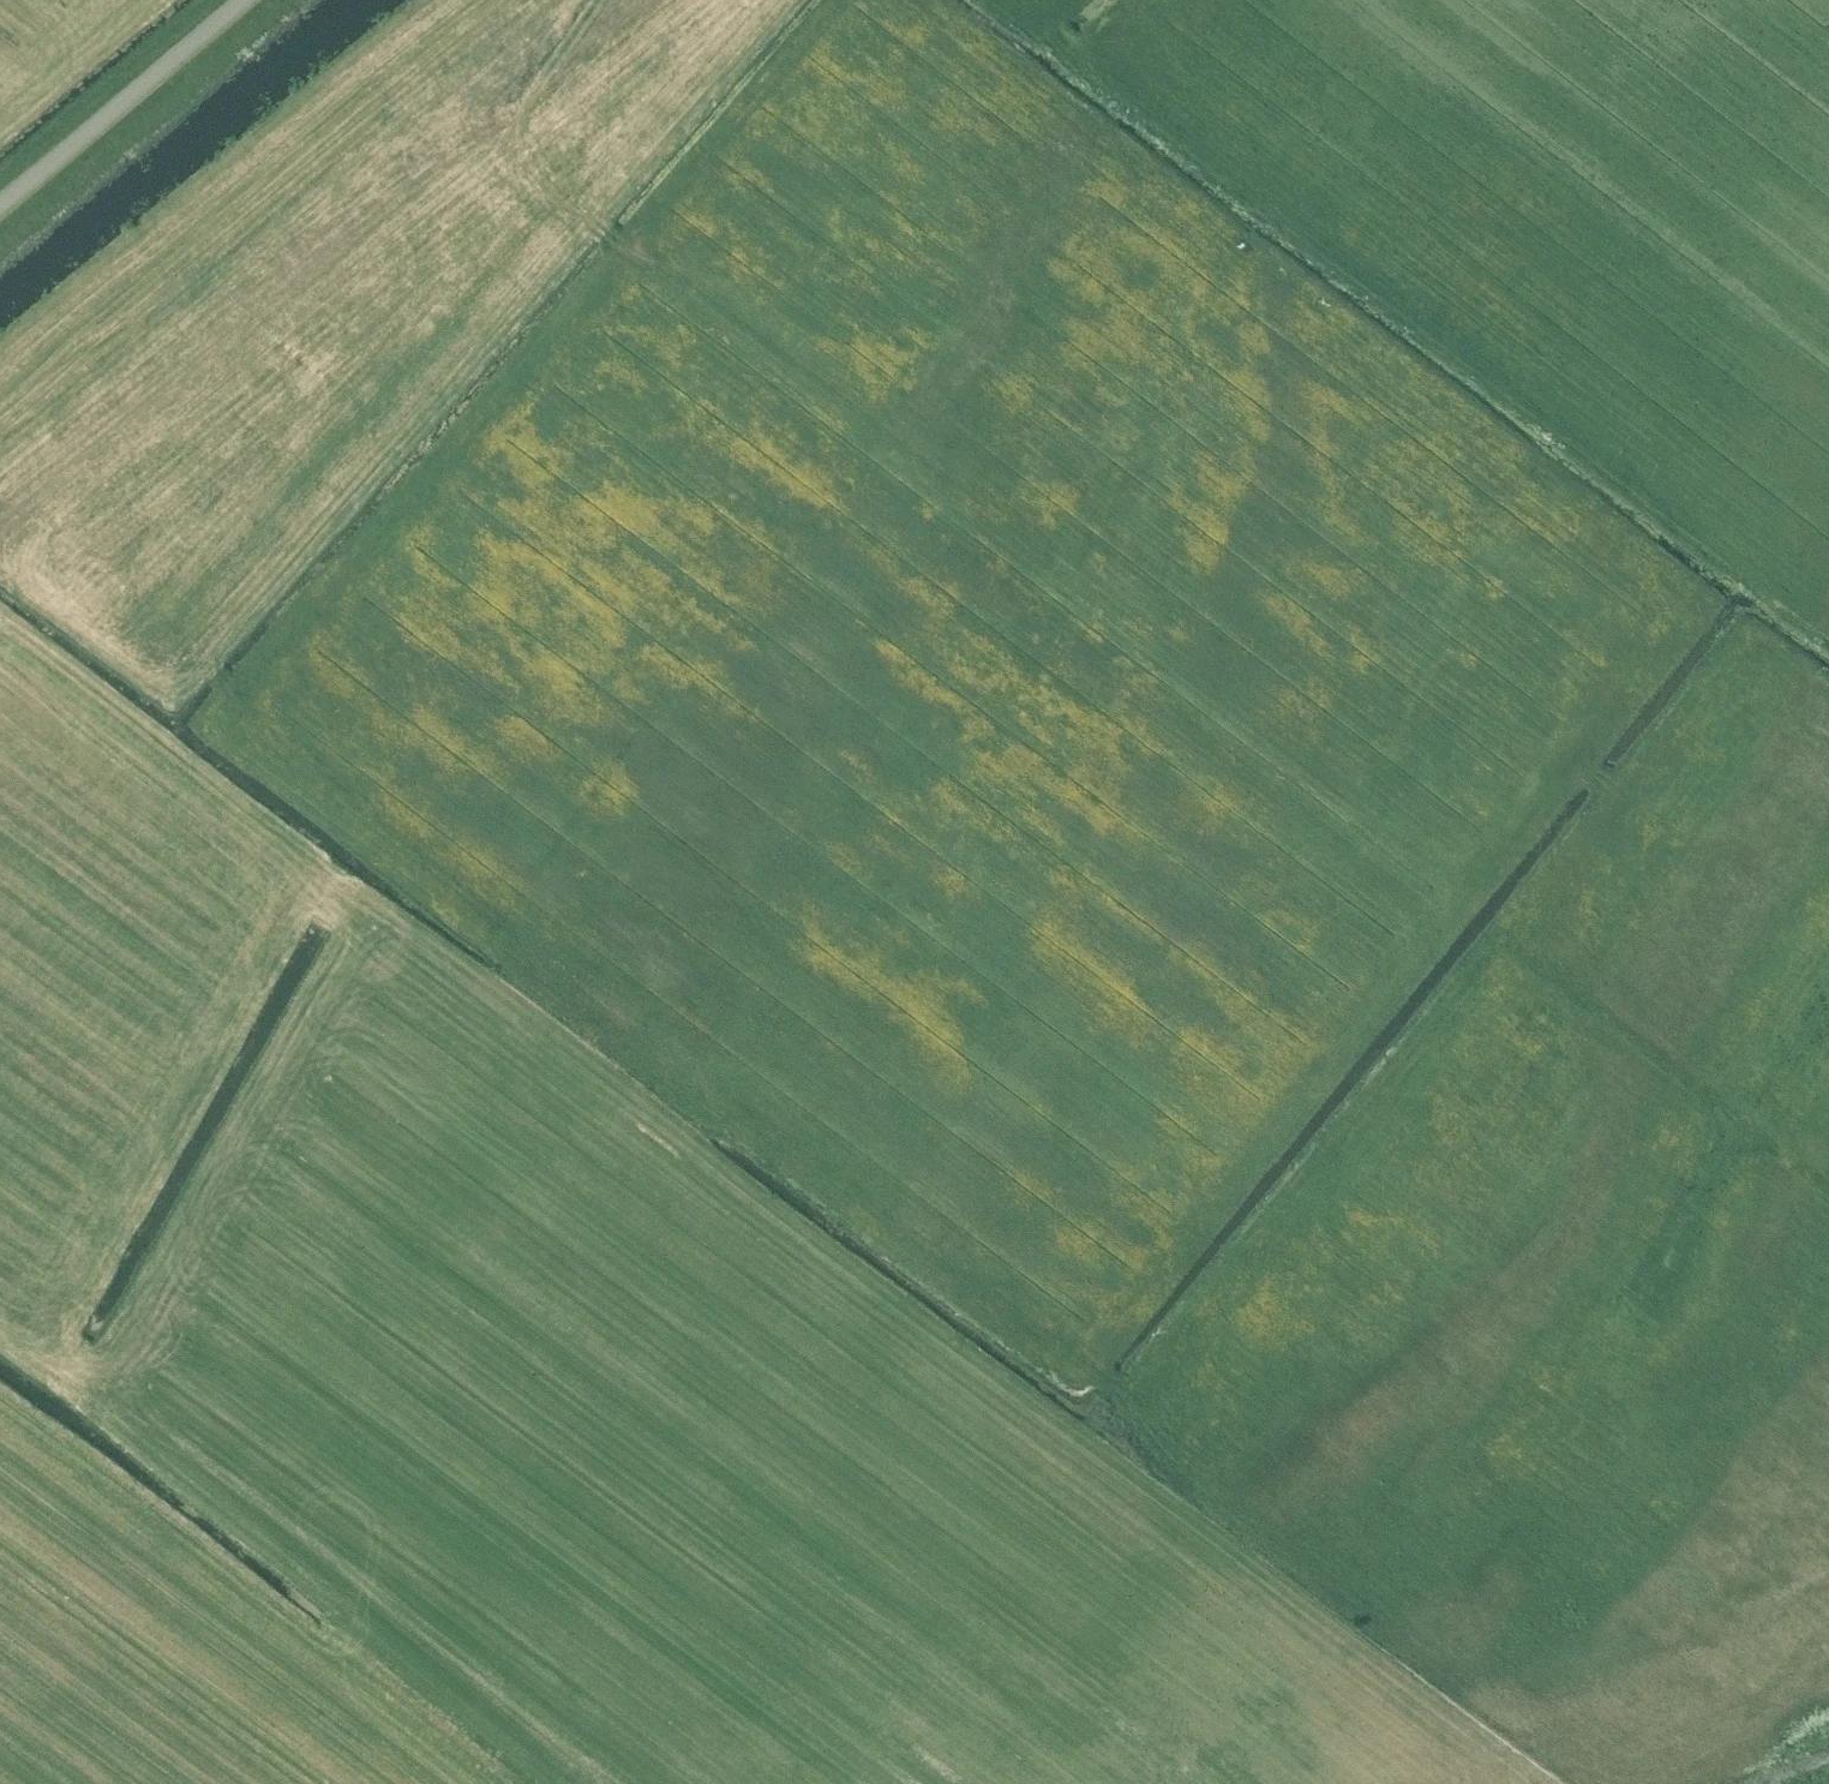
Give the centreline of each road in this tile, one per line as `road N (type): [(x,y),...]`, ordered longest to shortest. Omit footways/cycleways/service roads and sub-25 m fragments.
road 1 (unclassified): [(0,204),(240,0)]
road 2 (track): [(609,0),(517,129),(518,158),(534,175)]

